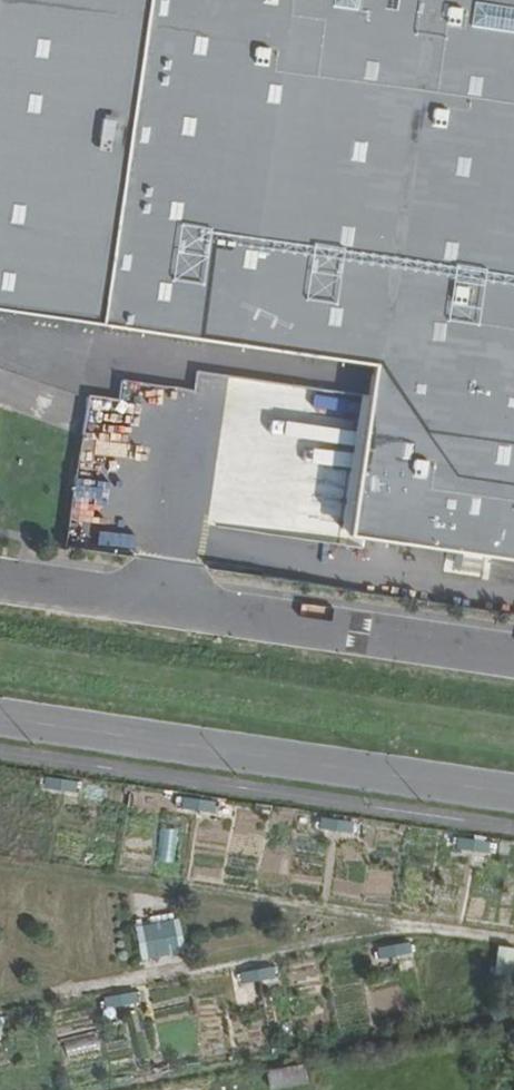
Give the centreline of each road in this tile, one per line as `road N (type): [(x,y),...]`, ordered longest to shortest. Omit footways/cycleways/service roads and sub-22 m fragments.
road 1 (track): [(513,940),(0,864)]
road 2 (unclassified): [(0,718),(513,793)]
road 3 (track): [(0,997),(395,922)]

